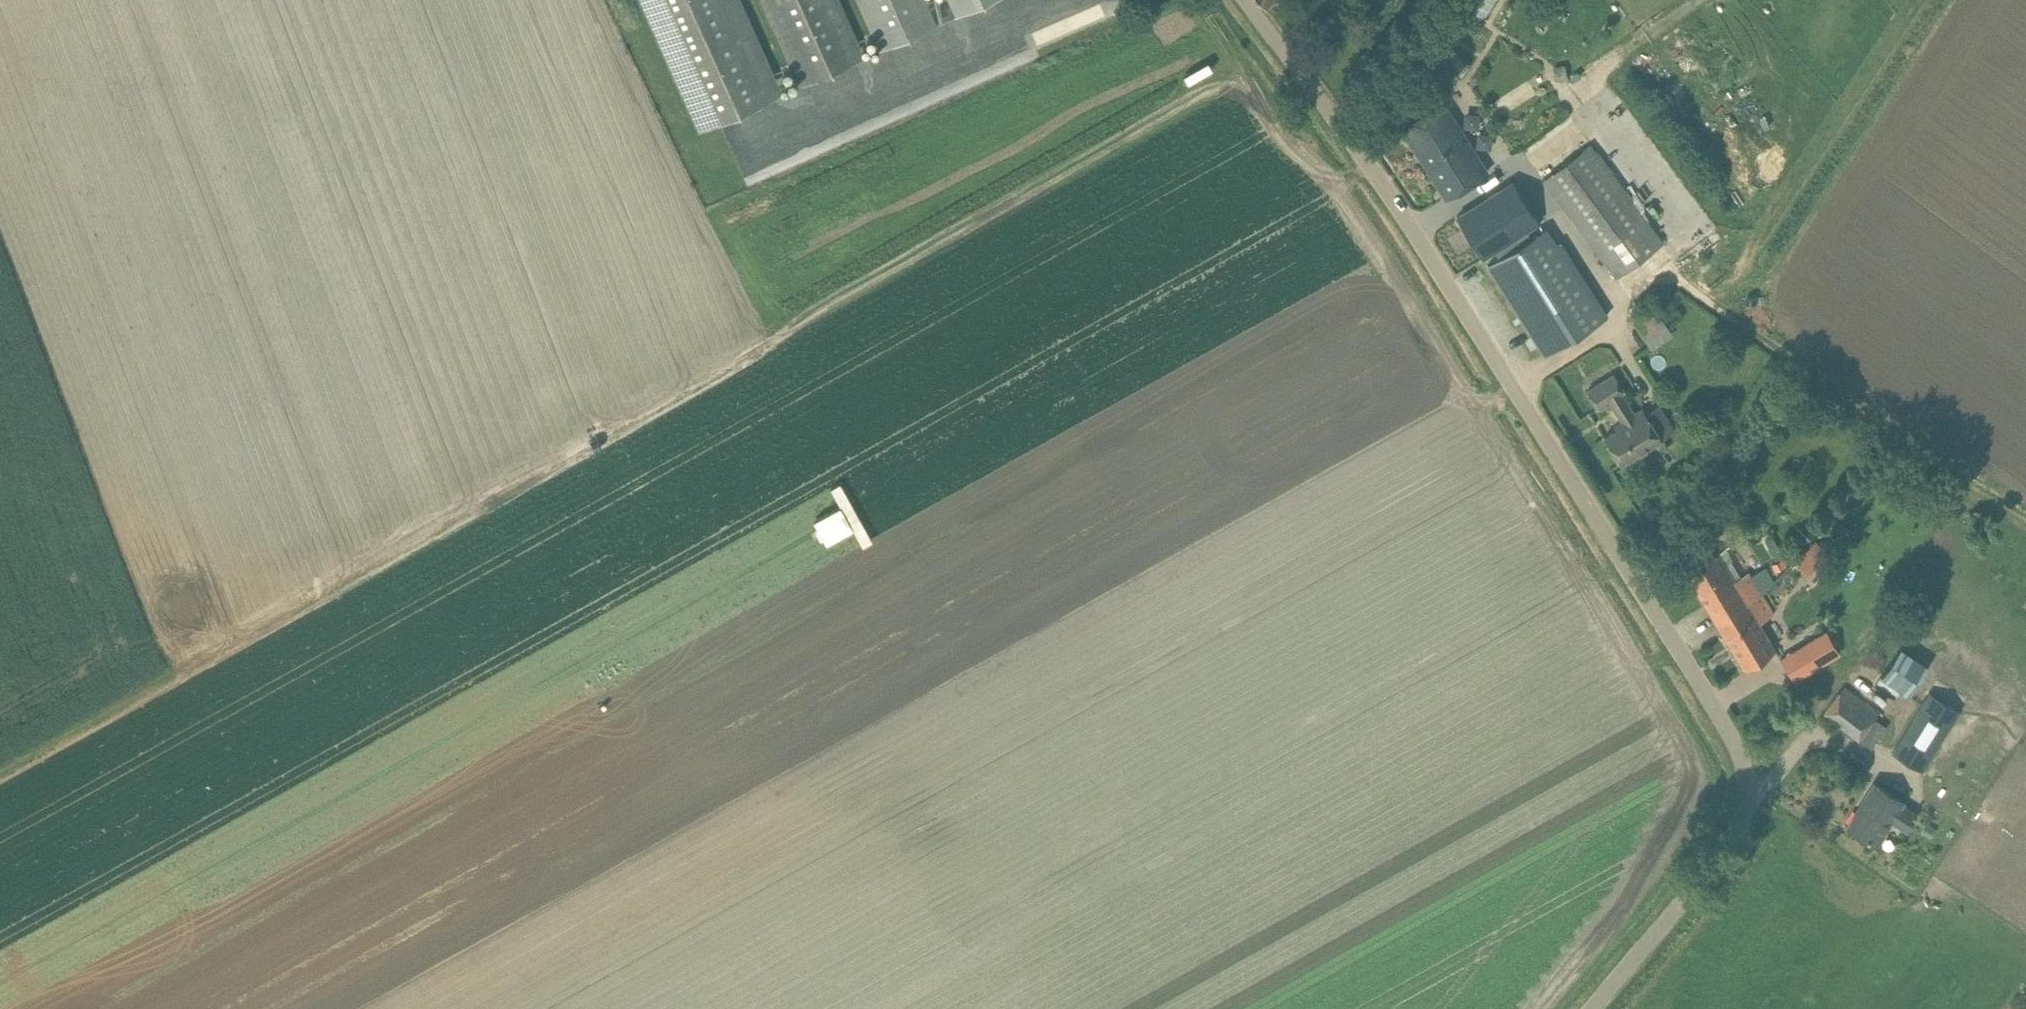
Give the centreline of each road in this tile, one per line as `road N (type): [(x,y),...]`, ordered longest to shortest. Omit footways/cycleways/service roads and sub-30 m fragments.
road 1 (unclassified): [(1592,1008),(1728,848),(1745,813),(1746,778),(1727,732),(1400,211),(1243,0)]

